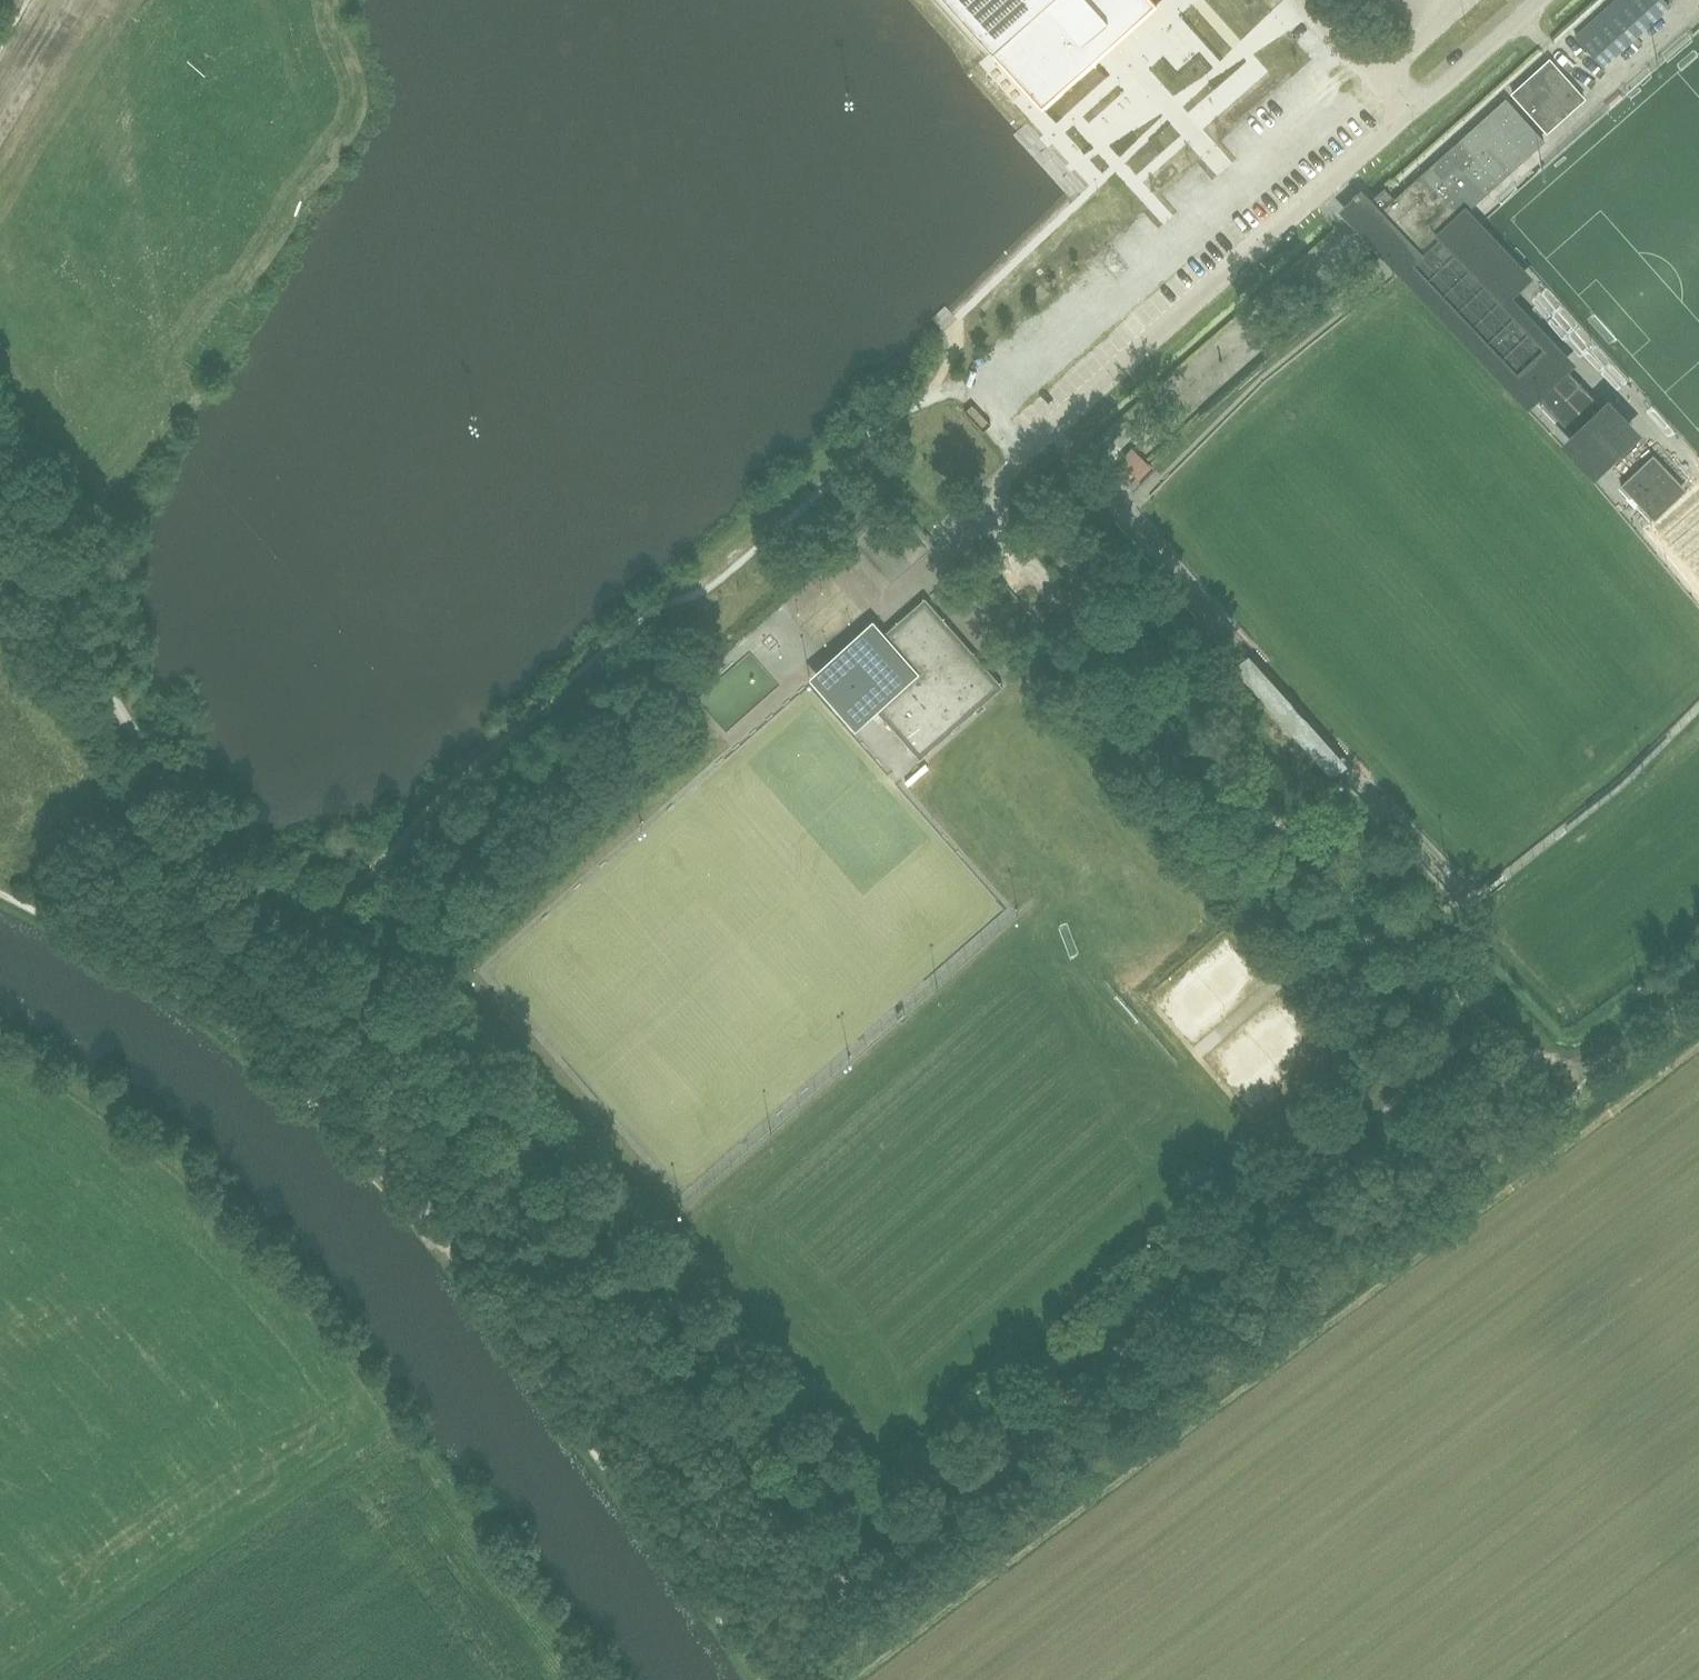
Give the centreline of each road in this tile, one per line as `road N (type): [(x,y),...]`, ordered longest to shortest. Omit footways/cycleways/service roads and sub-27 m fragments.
road 1 (unclassified): [(1535,0),(1407,114),(1360,64)]

